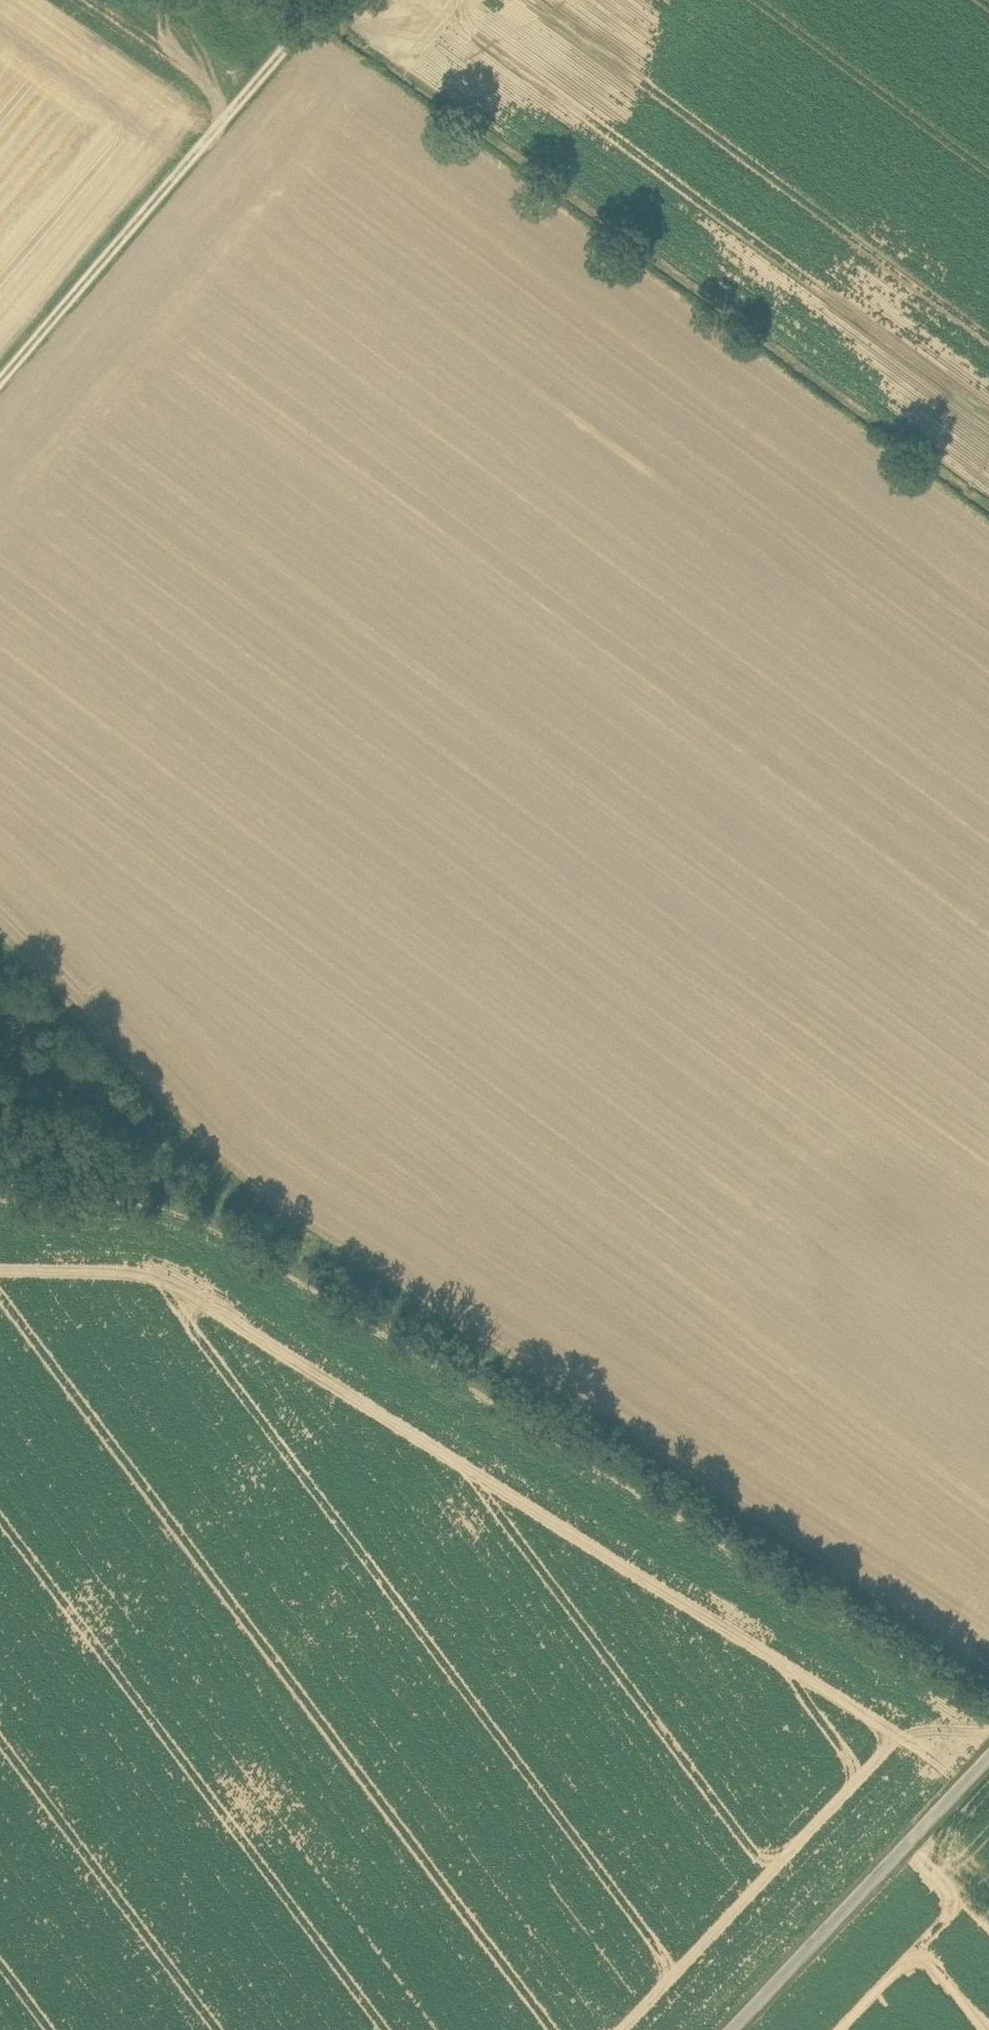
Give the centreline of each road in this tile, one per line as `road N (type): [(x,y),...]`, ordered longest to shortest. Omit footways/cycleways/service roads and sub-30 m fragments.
road 1 (track): [(330,0),(0,384)]
road 2 (track): [(988,1758),(732,2029)]

